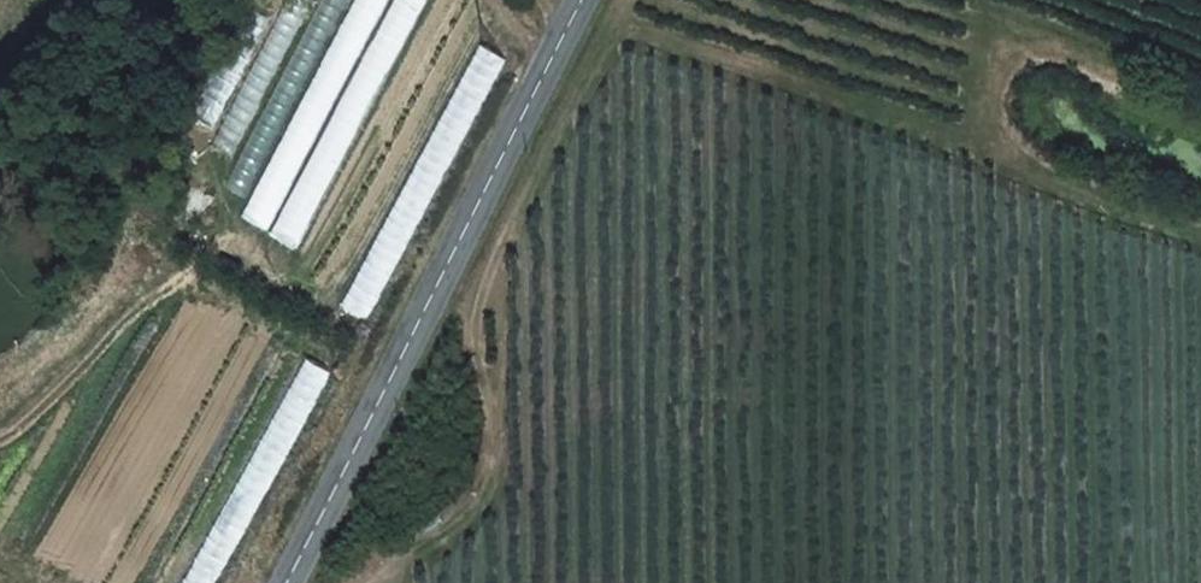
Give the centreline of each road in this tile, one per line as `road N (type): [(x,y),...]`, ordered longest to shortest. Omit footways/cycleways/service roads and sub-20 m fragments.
road 1 (track): [(373,582),(490,490),(496,456),(475,325),(484,290),(619,20),(978,141)]
road 2 (tertiary): [(581,0),(286,582)]
road 3 (track): [(0,438),(27,422),(222,242)]

